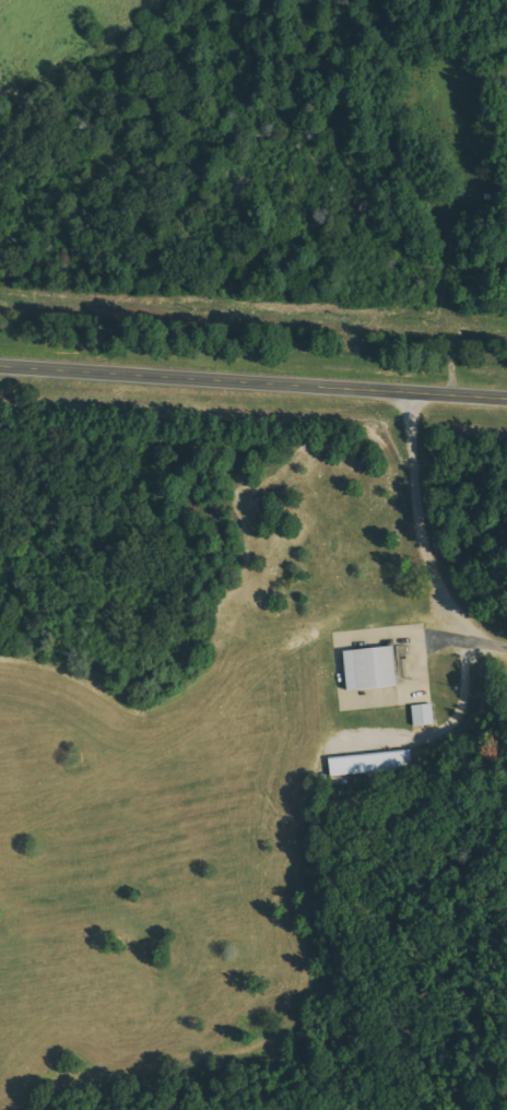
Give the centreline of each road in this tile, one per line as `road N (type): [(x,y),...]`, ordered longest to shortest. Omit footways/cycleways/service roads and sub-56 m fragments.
road 1 (secondary): [(506,392),(0,360)]

